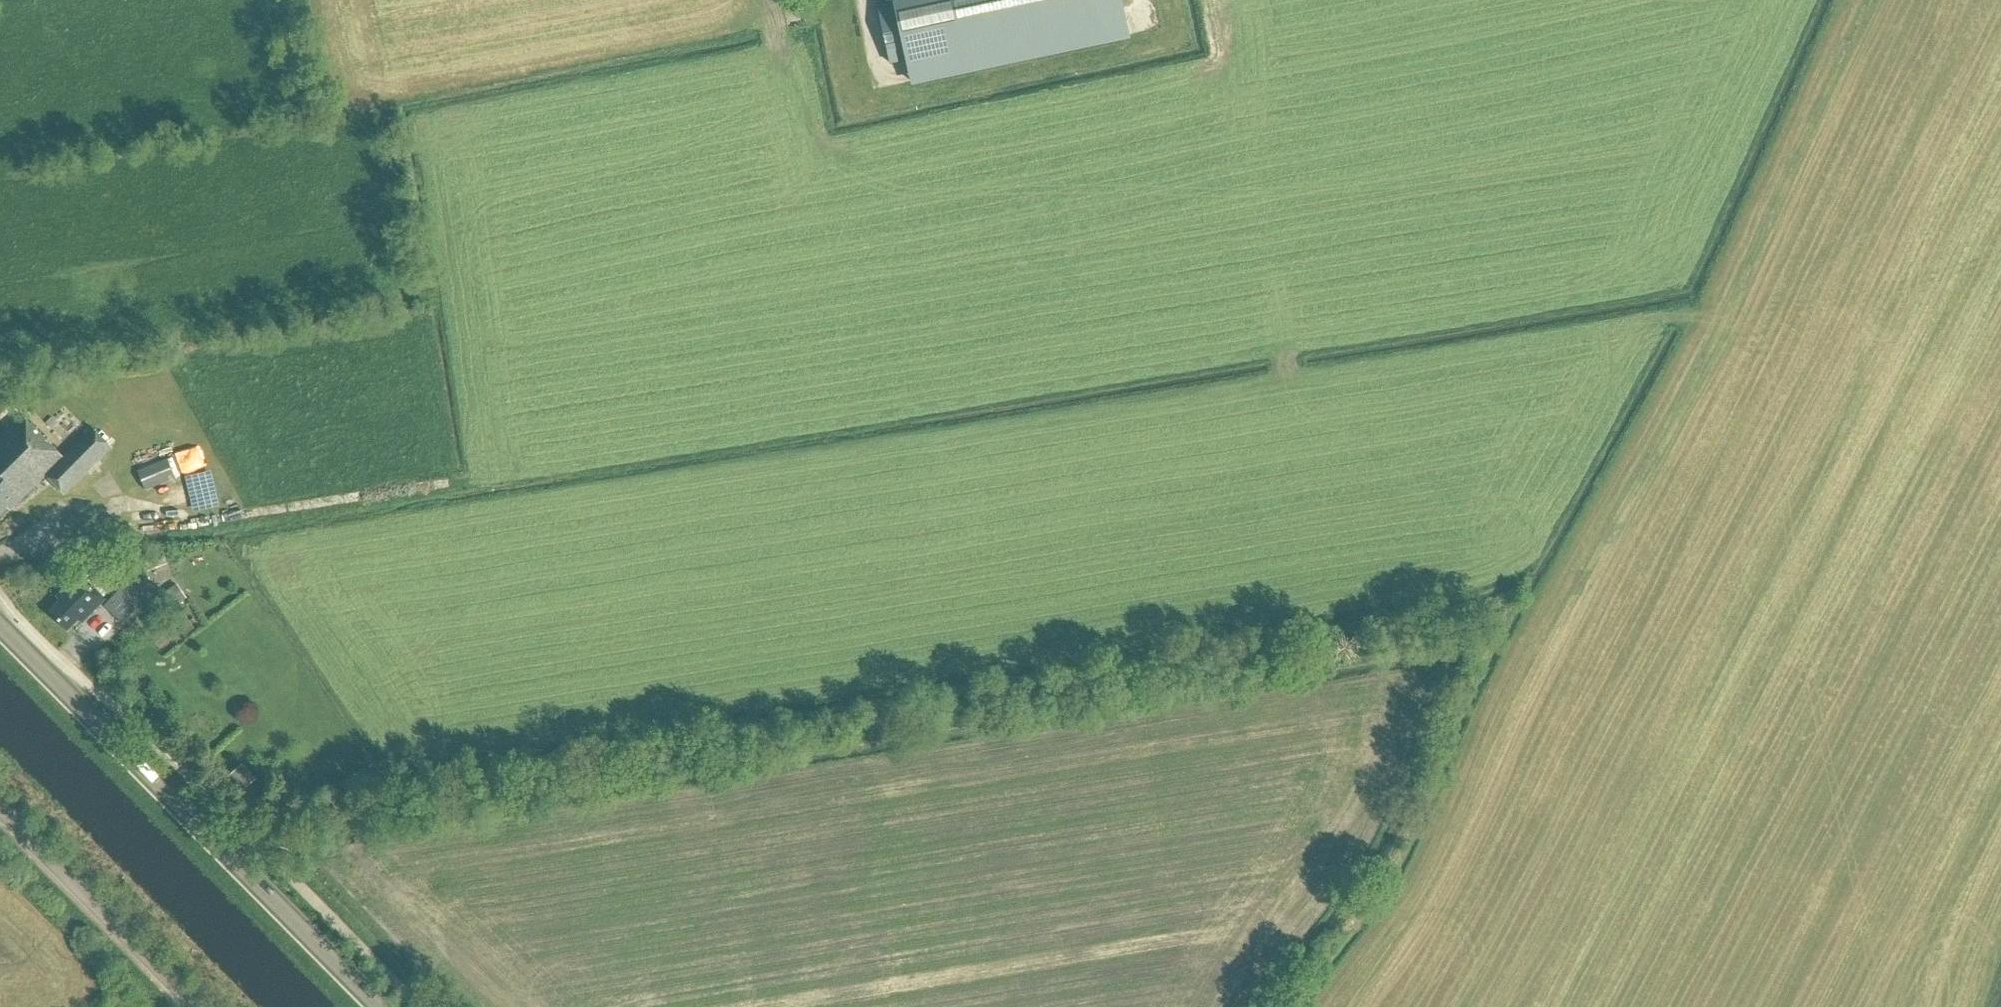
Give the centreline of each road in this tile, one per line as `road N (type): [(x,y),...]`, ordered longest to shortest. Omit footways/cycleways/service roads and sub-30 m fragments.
road 1 (secondary): [(377,1006),(0,627)]
road 2 (unclassified): [(197,1006),(0,809)]

